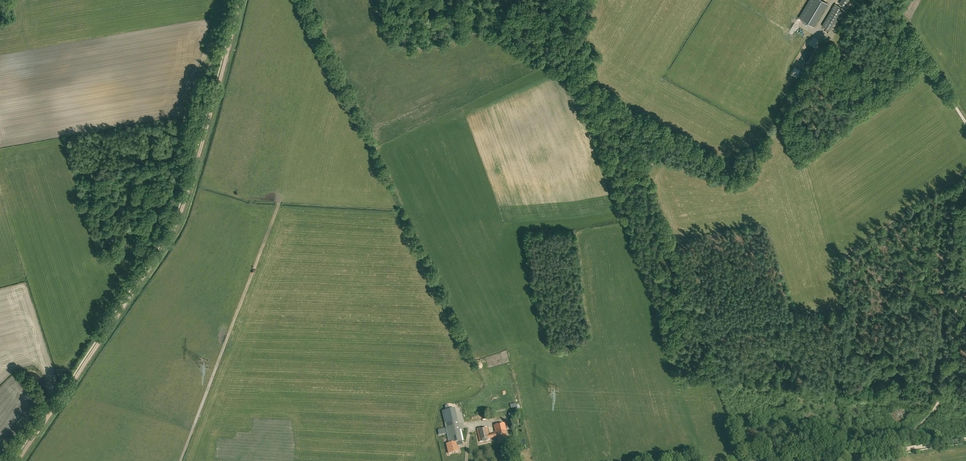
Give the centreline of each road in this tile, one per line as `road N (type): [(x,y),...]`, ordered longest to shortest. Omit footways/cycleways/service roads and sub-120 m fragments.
road 1 (track): [(244,0),(182,225),(21,460)]
road 2 (track): [(965,191),(946,389),(931,414),(890,450)]
road 3 (track): [(888,0),(965,122)]

